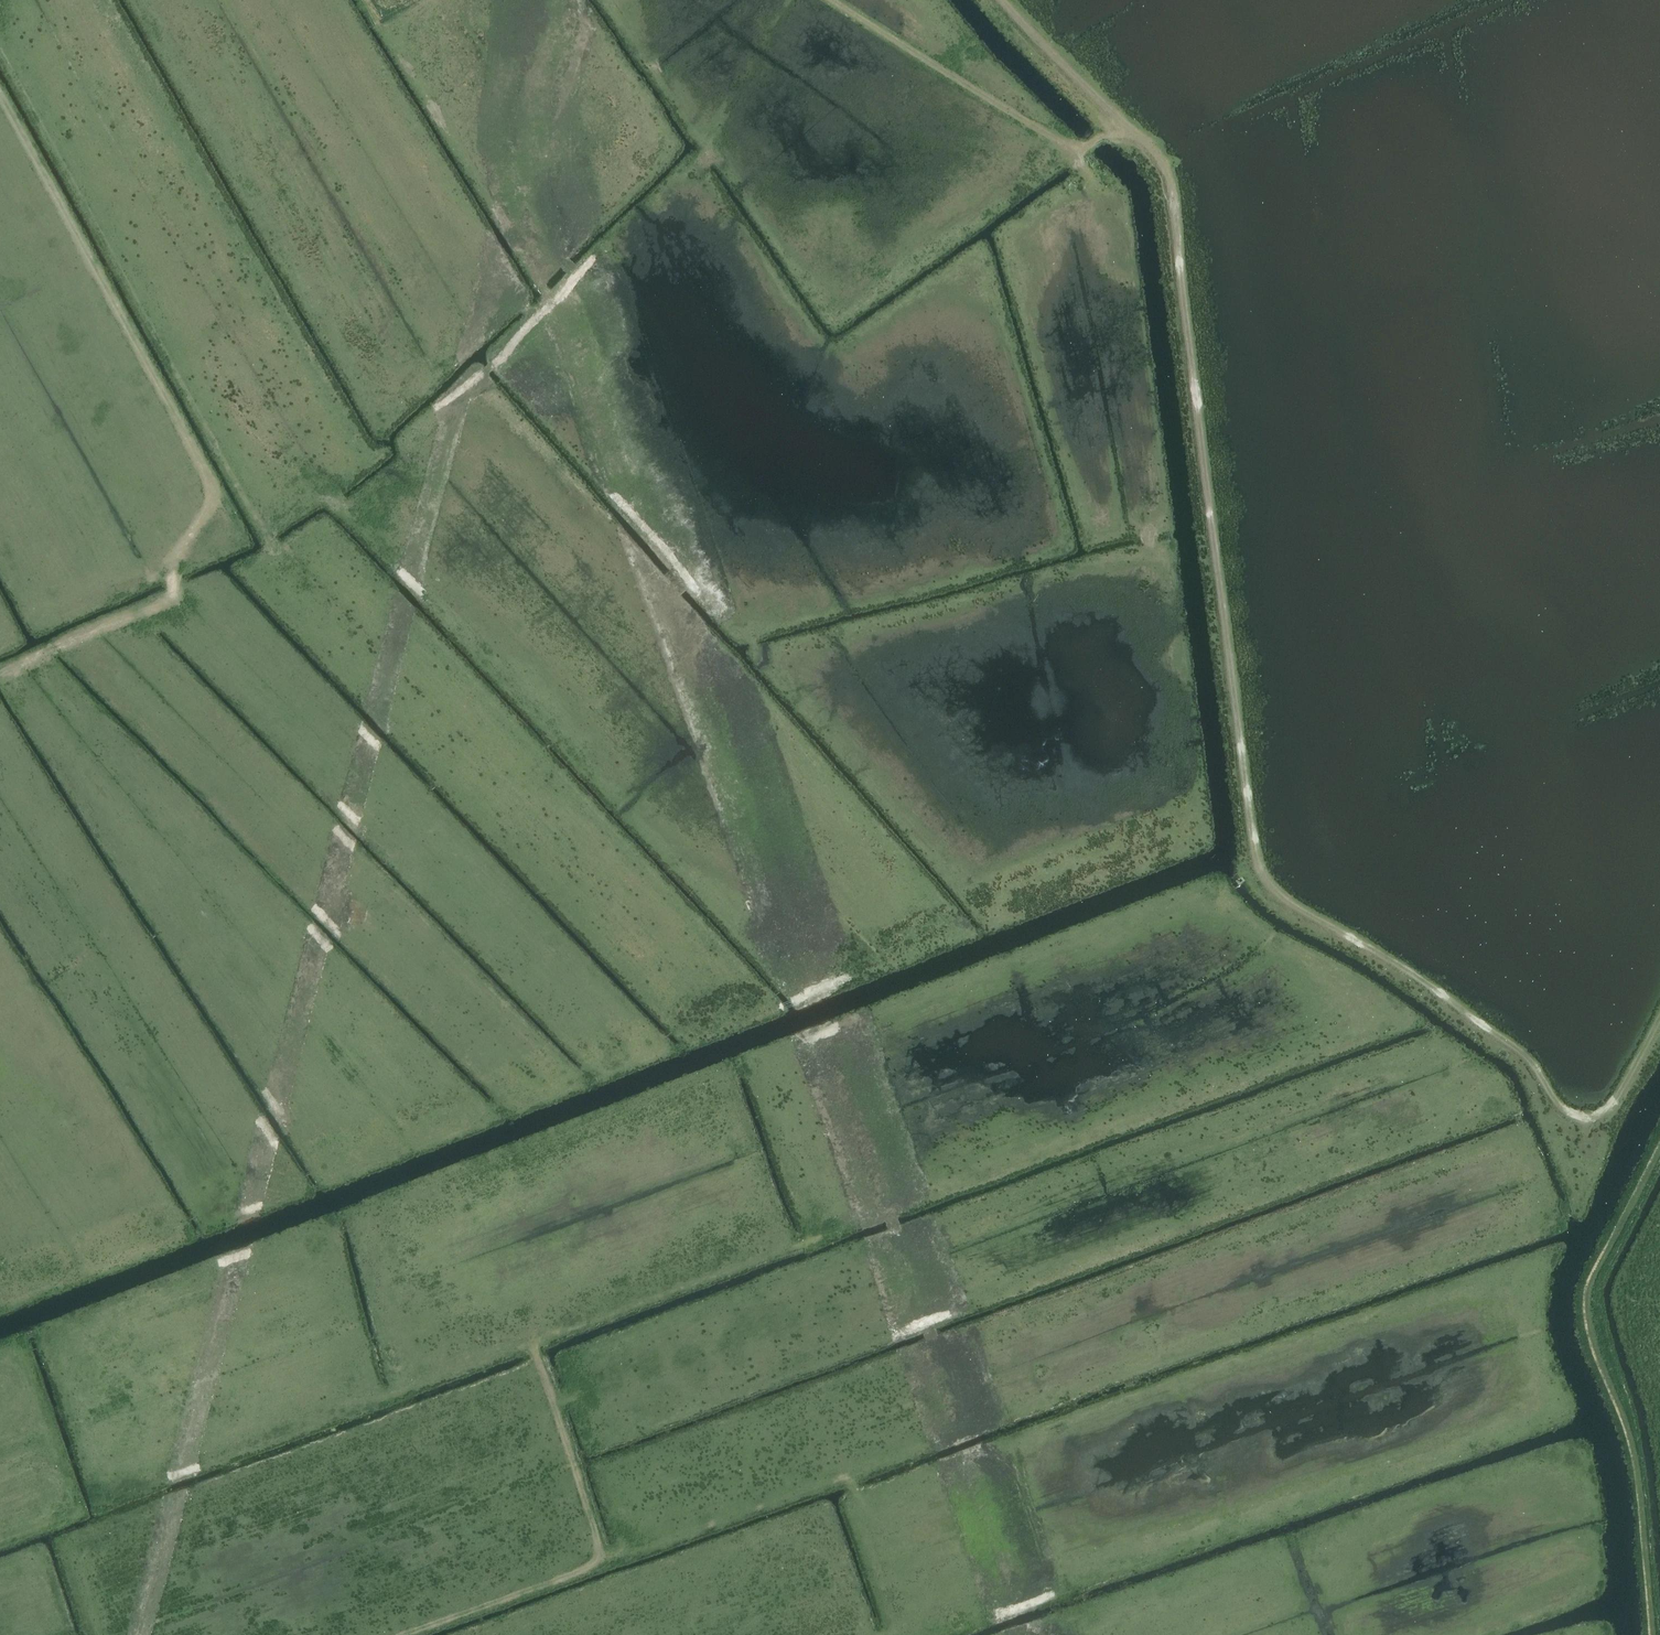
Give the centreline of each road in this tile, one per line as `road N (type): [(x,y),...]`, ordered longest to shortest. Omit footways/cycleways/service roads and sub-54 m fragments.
road 1 (track): [(1001,0),(1150,147),(1169,178),(1254,844),(1266,879),(1296,907),(1511,1044),(1571,1115),(1606,1113),(1659,1018)]
road 2 (track): [(1659,1147),(1599,1267),(1589,1314),(1634,1448),(1650,1634)]
road 3 (track): [(537,1352),(598,1537),(595,1561),(403,1634)]
road 4 (track): [(828,0),(1074,148),(1136,134)]

